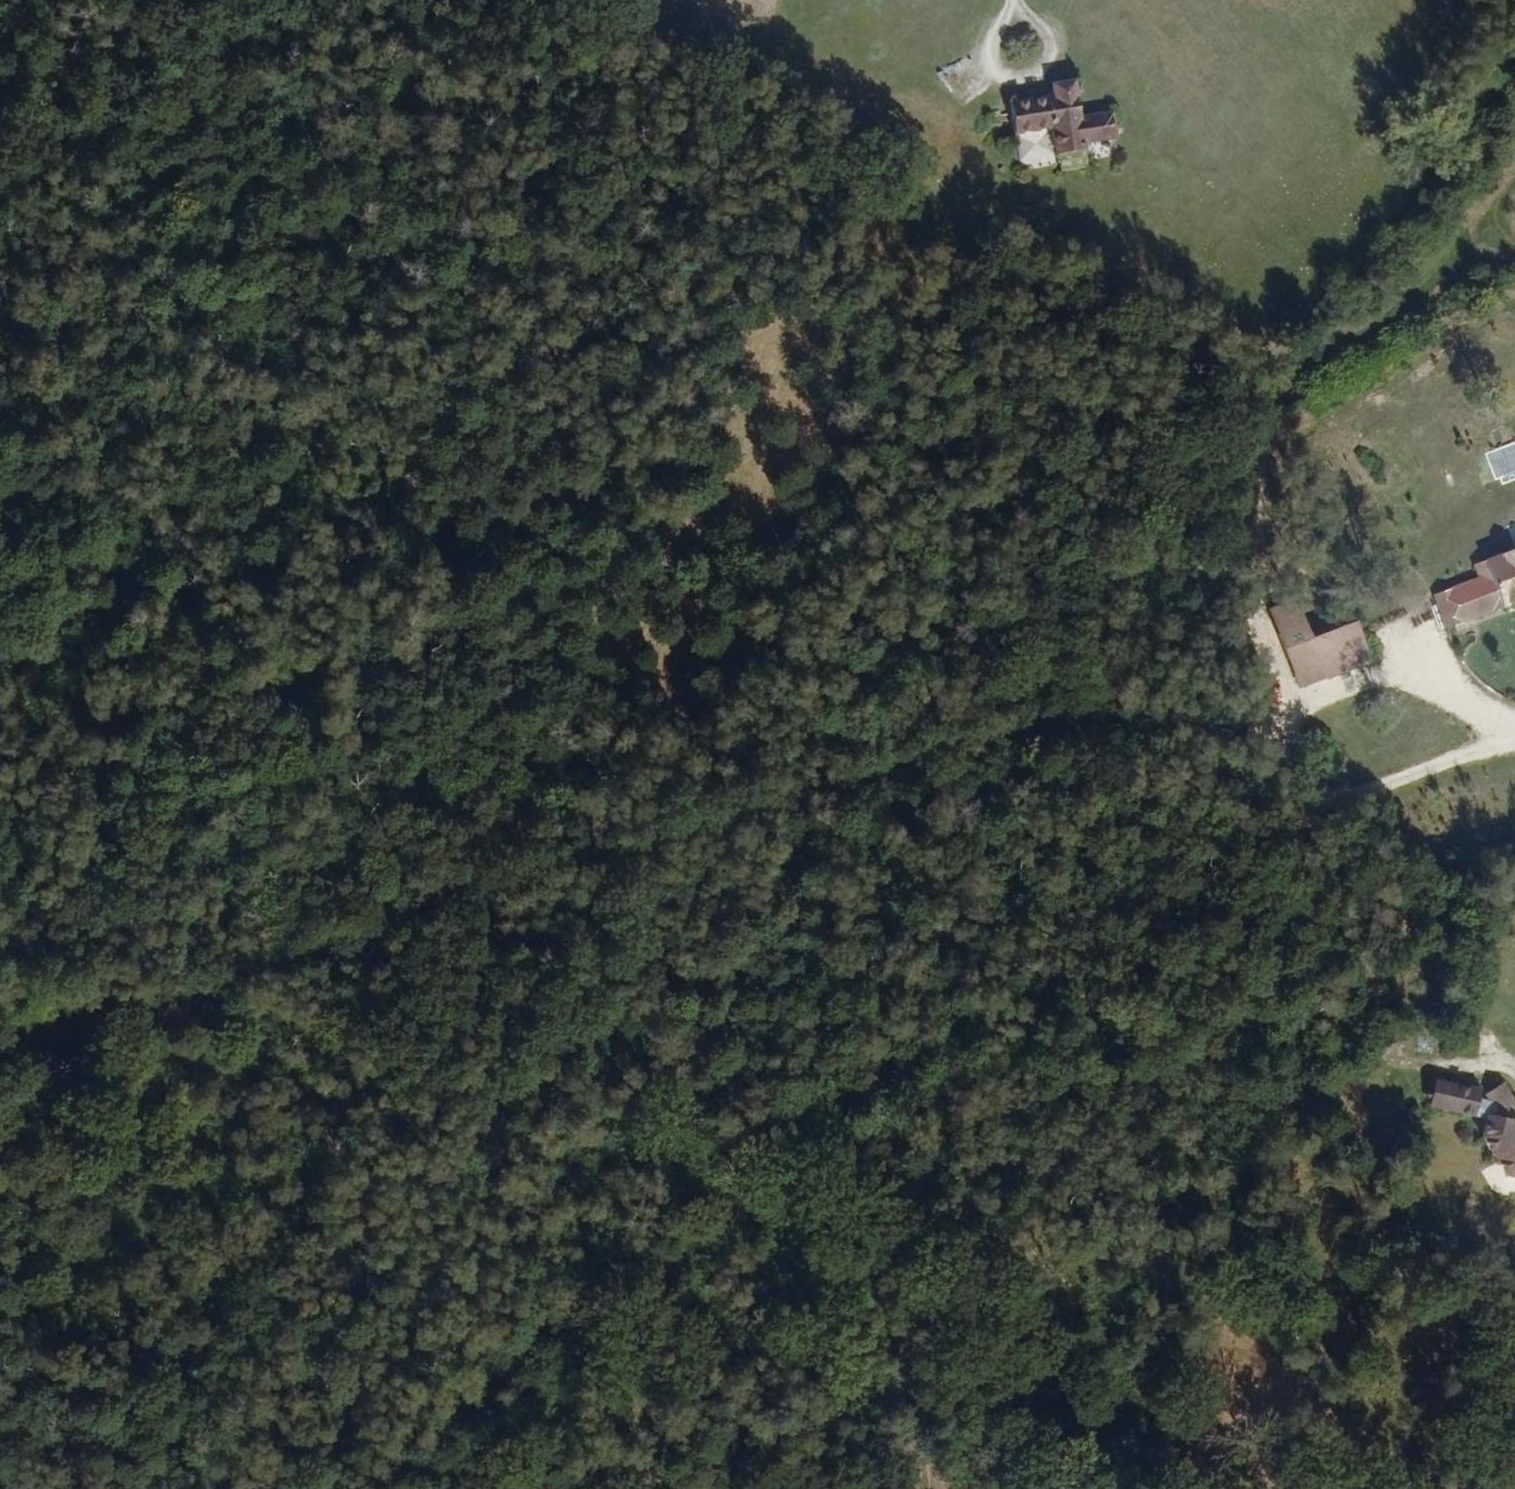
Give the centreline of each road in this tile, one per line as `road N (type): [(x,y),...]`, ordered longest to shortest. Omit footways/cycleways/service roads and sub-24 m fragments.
road 1 (track): [(1514,742),(1387,788)]

